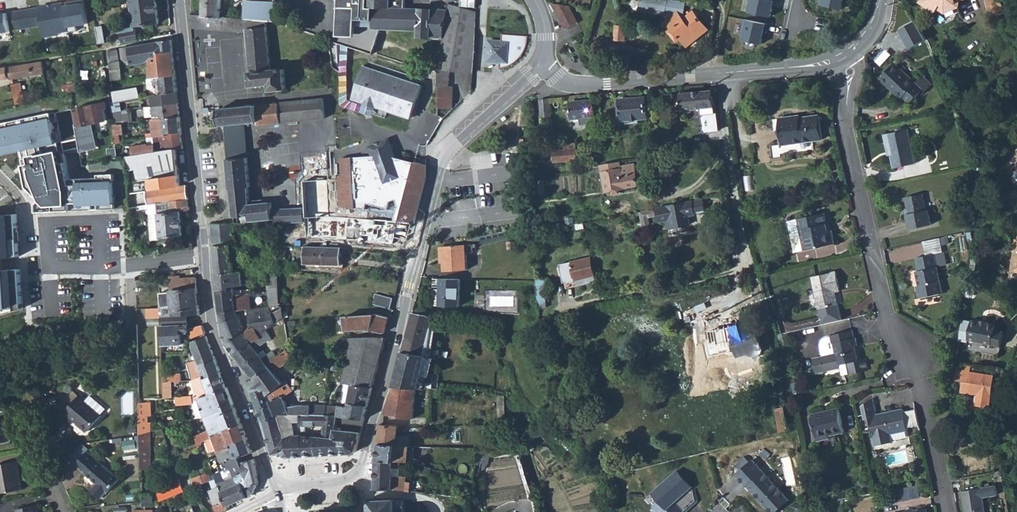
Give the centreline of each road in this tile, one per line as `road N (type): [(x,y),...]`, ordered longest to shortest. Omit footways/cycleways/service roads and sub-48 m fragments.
road 1 (tertiary): [(272,493),(210,312),(179,0)]
road 2 (tertiary): [(541,61),(464,132),(439,168),(385,388),(352,477)]
road 3 (residential): [(947,511),(923,378),(887,316),(845,124),(847,103)]
road 4 (tertiary): [(597,85),(790,67)]

